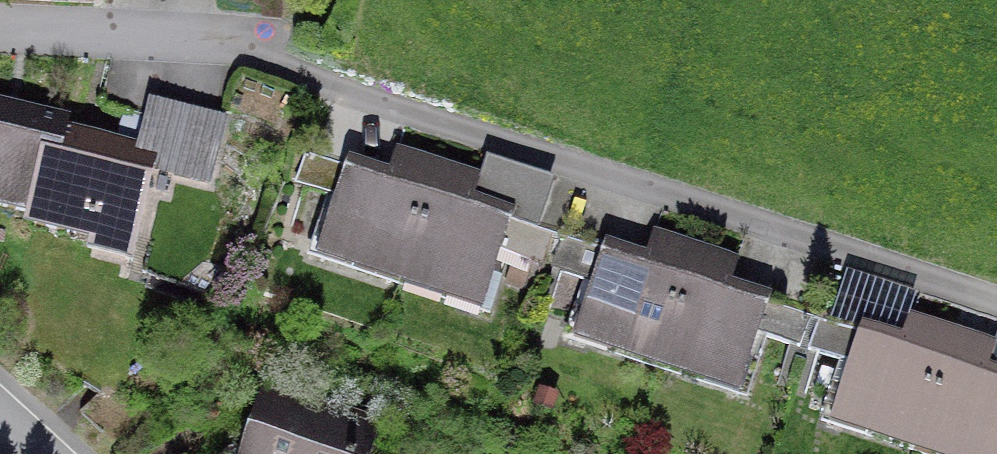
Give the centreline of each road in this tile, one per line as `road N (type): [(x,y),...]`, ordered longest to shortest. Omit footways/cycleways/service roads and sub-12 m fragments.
road 1 (residential): [(996,301),(344,91),(227,44),(0,25)]

